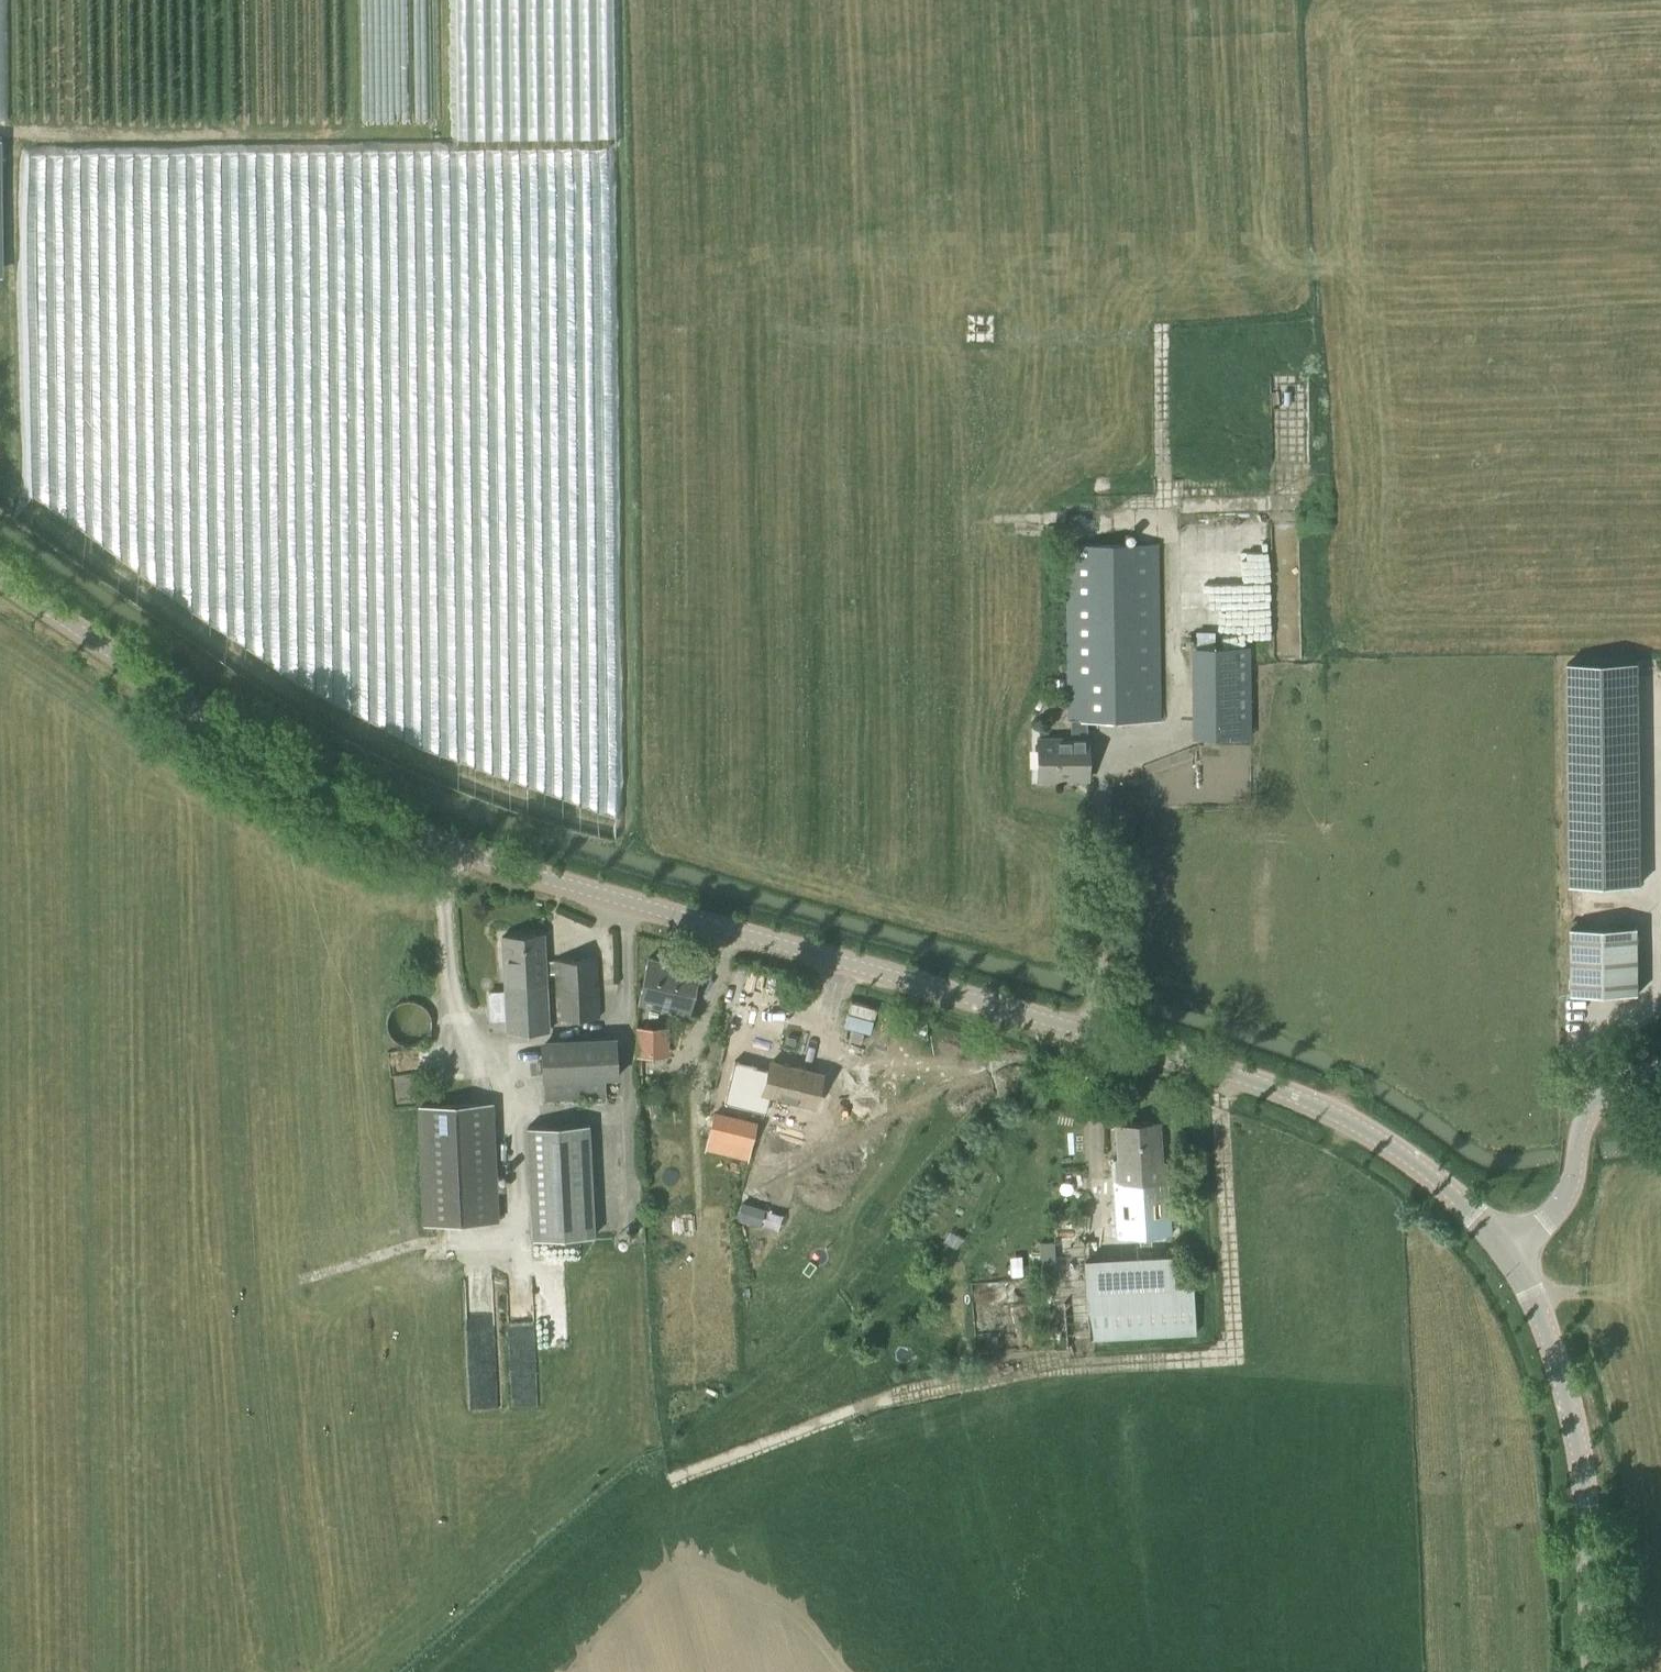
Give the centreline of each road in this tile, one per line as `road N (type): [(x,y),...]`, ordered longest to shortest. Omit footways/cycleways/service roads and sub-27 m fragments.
road 1 (tertiary): [(1508,1251),(1457,1196),(1383,1138),(1246,1079),(522,875),(408,832),(308,783),(0,577)]
road 2 (tertiary): [(1598,1671),(1589,1490),(1572,1397),(1508,1251)]
road 3 (unclassified): [(1508,1251),(1567,1196),(1582,1125),(1597,1097),(1625,1072),(1660,1061)]

